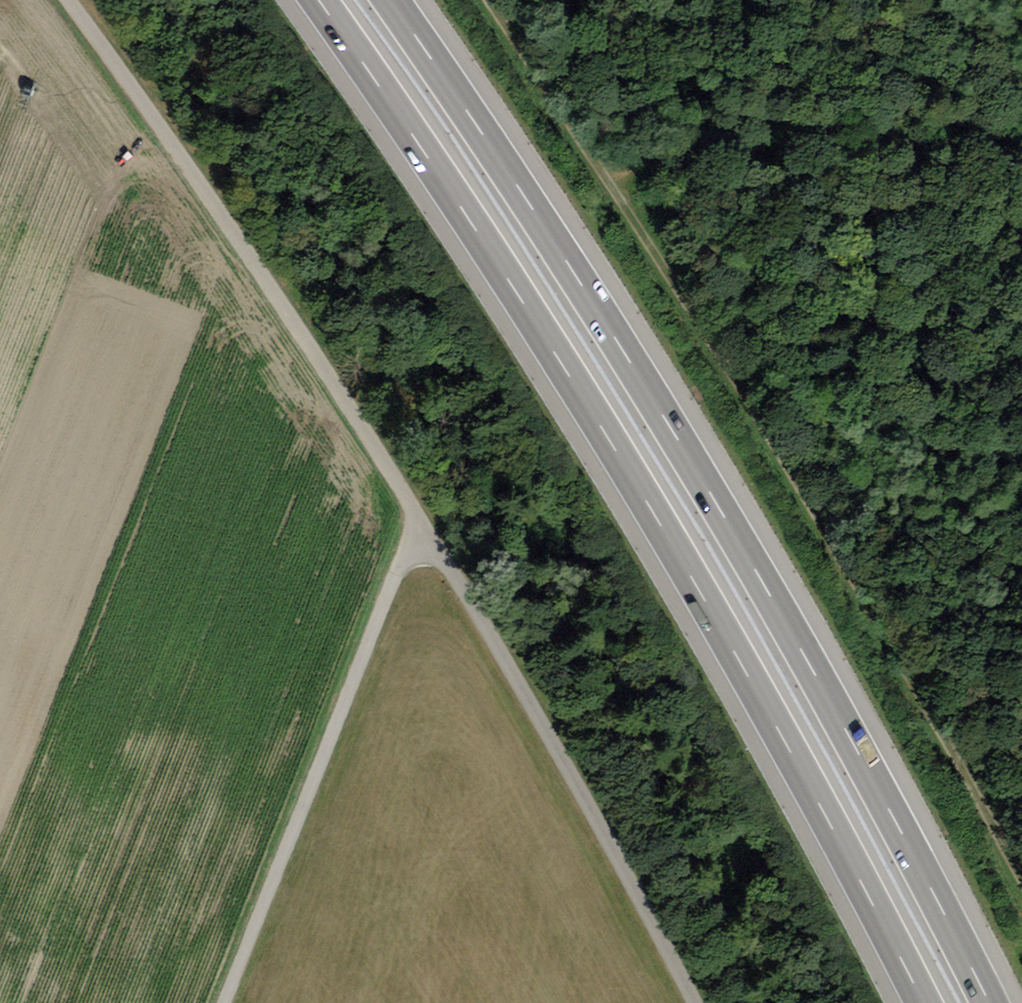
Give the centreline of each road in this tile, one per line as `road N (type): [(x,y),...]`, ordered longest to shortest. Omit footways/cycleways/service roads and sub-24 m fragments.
road 1 (motorway): [(318,0),(547,340),(670,540),(924,1002)]
road 2 (motorway): [(989,1002),(719,508),(390,0)]
road 3 (unclassified): [(228,1002),(414,532),(407,497),(276,294),(70,0)]
road 4 (track): [(1021,868),(864,549),(703,296),(492,0)]
road 5 (track): [(689,1002),(449,567),(414,532)]

